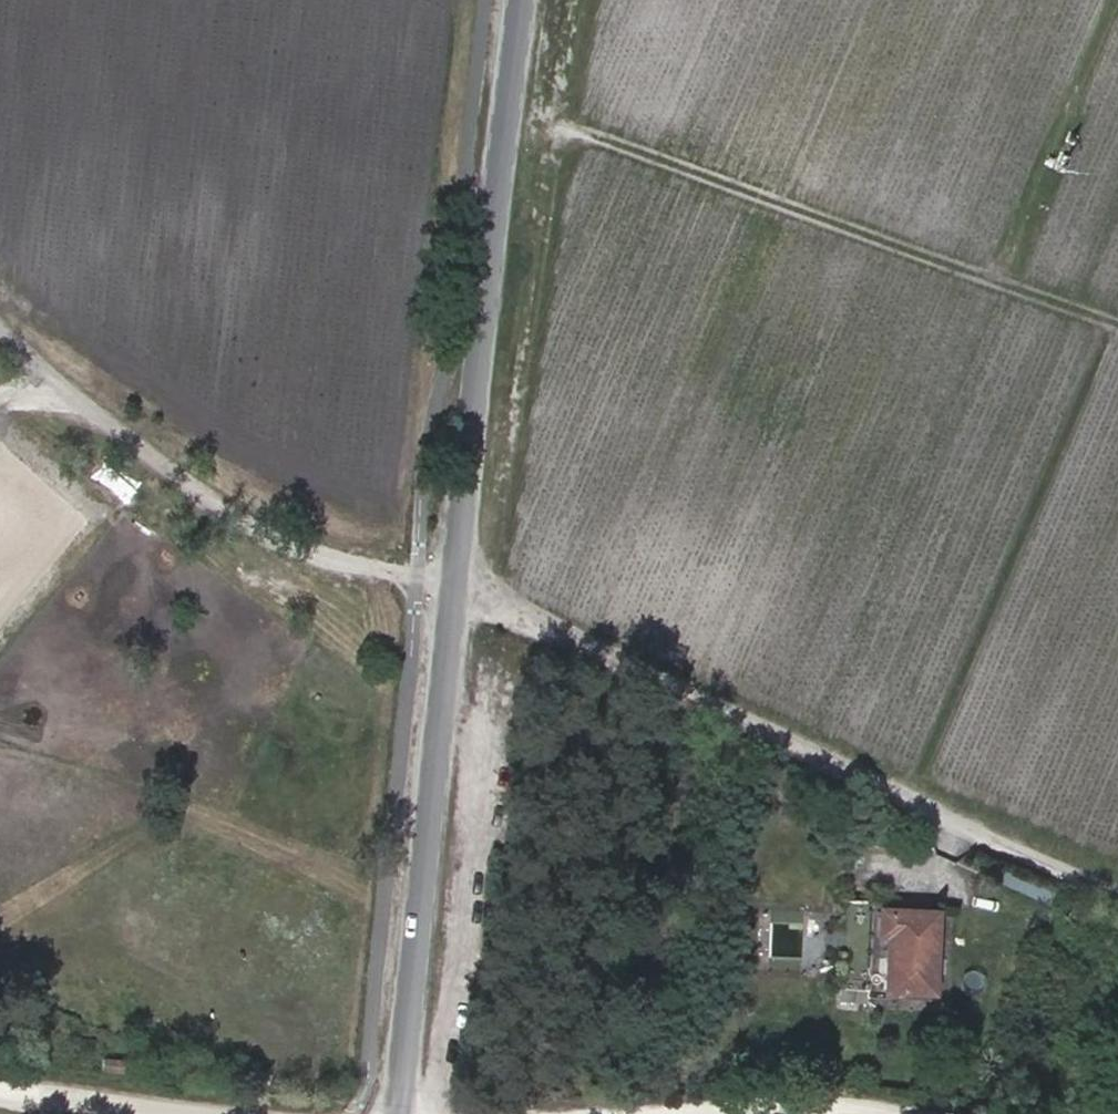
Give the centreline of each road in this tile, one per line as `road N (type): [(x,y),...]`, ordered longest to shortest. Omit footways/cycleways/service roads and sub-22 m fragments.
road 1 (residential): [(1117,880),(454,598)]
road 2 (track): [(507,96),(1117,321)]
road 3 (unclassified): [(520,0),(454,598)]
road 4 (track): [(0,321),(120,432),(221,500),(340,558),(454,598)]
road 5 (unclassified): [(454,598),(400,1113)]
road 6 (track): [(1111,318),(911,793)]
road 7 (track): [(990,275),(1110,0)]
road 8 (track): [(677,1113),(796,1105),(880,1113)]
road 9 (track): [(0,1092),(201,1113)]

